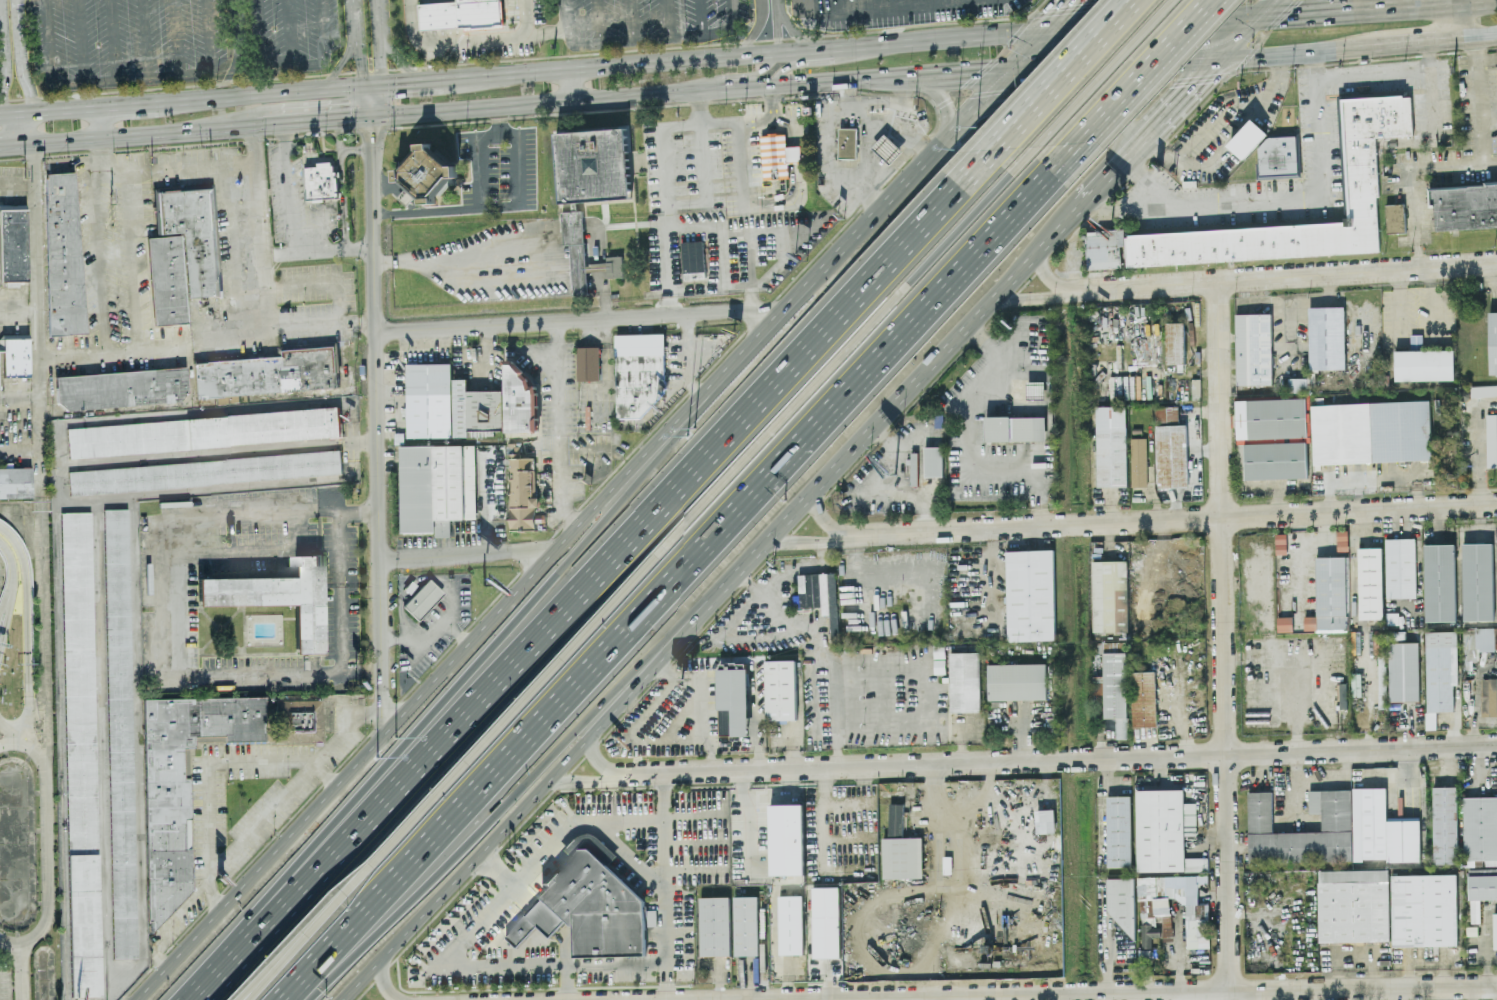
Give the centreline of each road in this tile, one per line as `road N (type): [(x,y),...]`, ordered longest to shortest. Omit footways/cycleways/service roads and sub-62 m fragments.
road 1 (motorway): [(291,999),(681,570),(1083,148)]
road 2 (motorway): [(991,154),(243,946)]
road 3 (primary): [(780,315),(137,999)]
road 4 (residential): [(1496,746),(613,776)]
road 5 (secondary): [(364,115),(1218,60)]
road 6 (motorway): [(780,315),(315,842),(243,946)]
road 7 (residential): [(1221,281),(1228,999)]
road 8 (residential): [(1496,988),(833,999)]
road 9 (residential): [(1496,506),(852,534)]
road 10 (motorway): [(298,999),(727,579)]
road 11 (residential): [(373,132),(379,671),(381,708),(394,724)]
road 12 (motorway): [(653,555),(263,975)]
road 13 (primary): [(343,999),(727,579)]
road 14 (motorway): [(1035,148),(653,555)]
road 15 (primary): [(727,579),(1081,205)]
road 16 (residential): [(1061,291),(1496,264)]
road 17 (residential): [(737,308),(375,331)]
road 18 (secondary): [(777,53),(443,81)]
road 19 (primary): [(966,115),(780,315)]
road 20 (secondary): [(1045,31),(820,49)]
road 21 (secondary): [(34,144),(257,124)]
road 22 (secondary): [(383,86),(161,103)]
road 23 (primary): [(1116,167),(1122,125),(1118,109),(1105,102),(989,106),(966,115)]
road 24 (secondary): [(1258,17),(1045,31)]
road 25 (motorway): [(1135,0),(991,154)]
road 26 (motorway): [(1174,0),(1035,148)]
road 27 (motorway): [(1083,148),(1218,0)]
road 28 (motorway): [(29,705),(25,577),(15,543),(0,527)]
road 29 (residential): [(552,552),(378,561)]
road 30 (secondary): [(1218,60),(1380,48)]
road 31 (residential): [(355,0),(364,115),(373,132)]
road 32 (secondary): [(669,99),(681,89),(756,74),(777,53)]
road 33 (secondary): [(877,45),(790,66),(773,91)]

